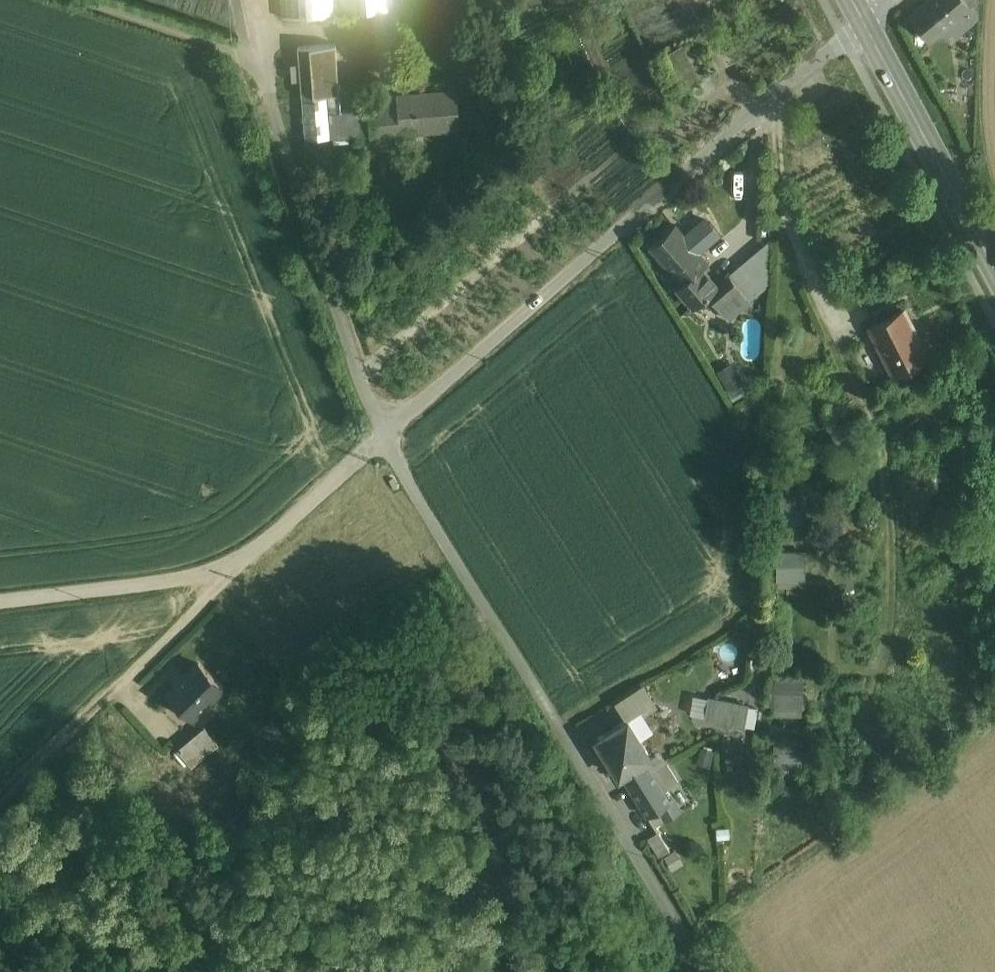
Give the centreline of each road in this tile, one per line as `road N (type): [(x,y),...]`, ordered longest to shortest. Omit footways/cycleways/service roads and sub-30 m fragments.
road 1 (residential): [(382,440),(704,971)]
road 2 (residential): [(778,91),(786,215),(891,440),(901,537),(895,636),(881,671)]
road 3 (track): [(0,810),(382,440)]
road 4 (unclassified): [(382,440),(778,91)]
road 5 (secondary): [(994,266),(863,18)]
road 6 (residential): [(881,671),(841,666),(838,548)]
road 7 (residential): [(881,671),(871,756),(855,789)]

